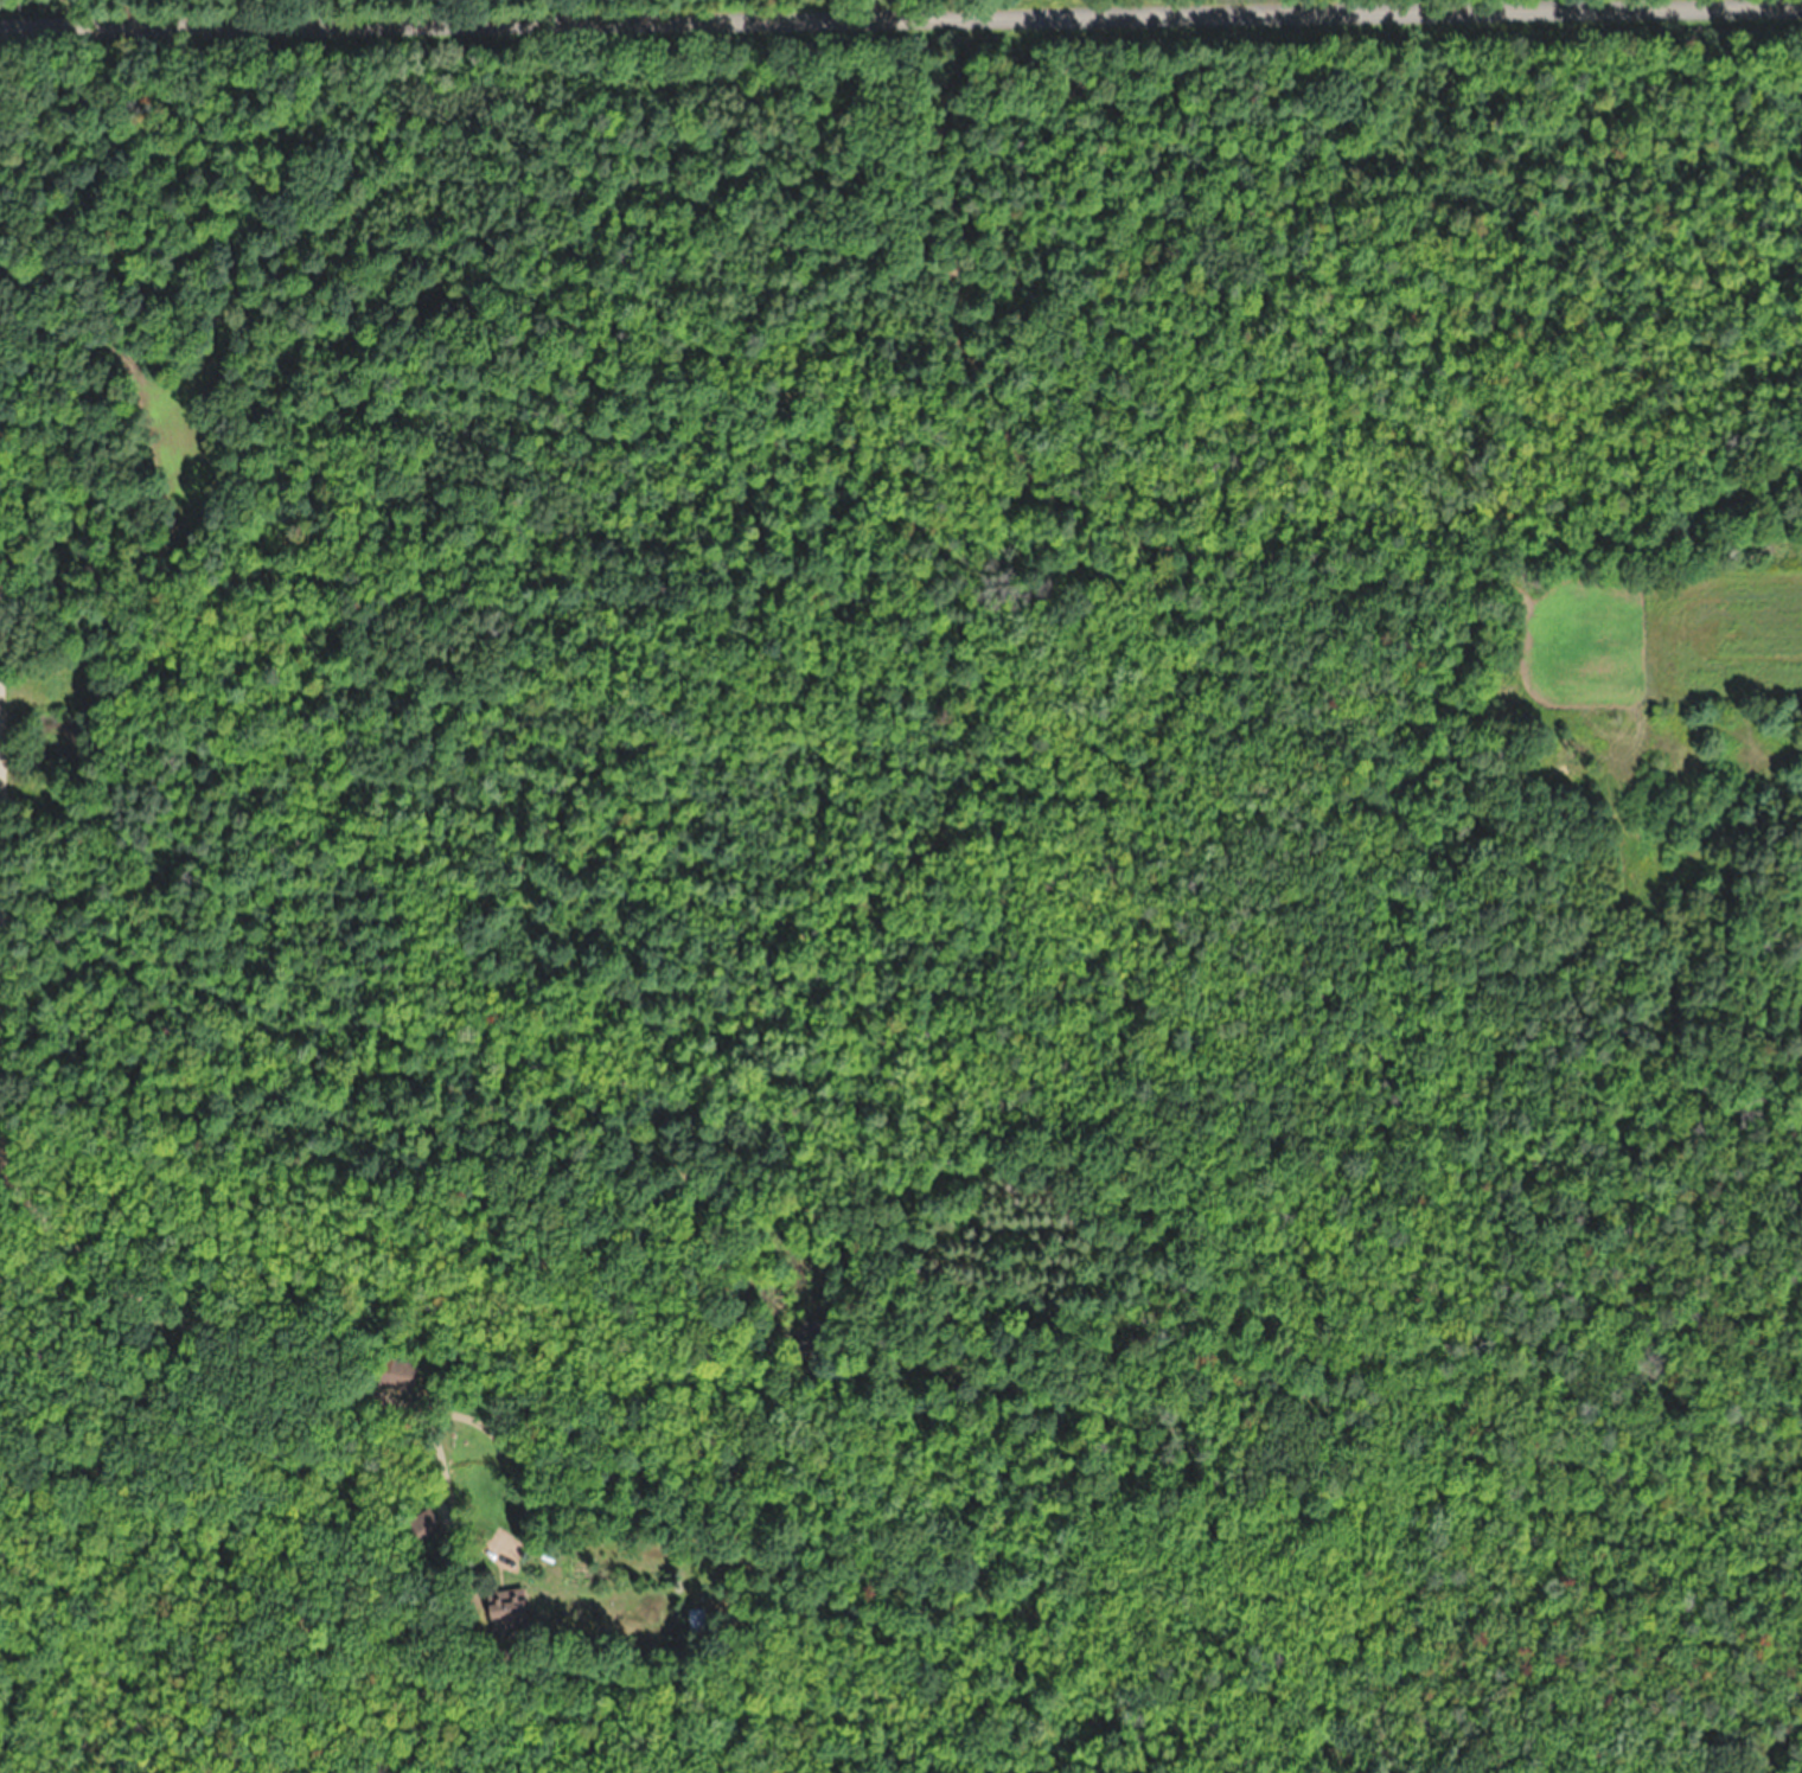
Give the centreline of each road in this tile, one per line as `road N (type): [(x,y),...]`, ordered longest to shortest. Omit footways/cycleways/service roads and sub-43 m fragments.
road 1 (residential): [(1801,6),(0,30)]
road 2 (residential): [(4,1159),(0,783)]

